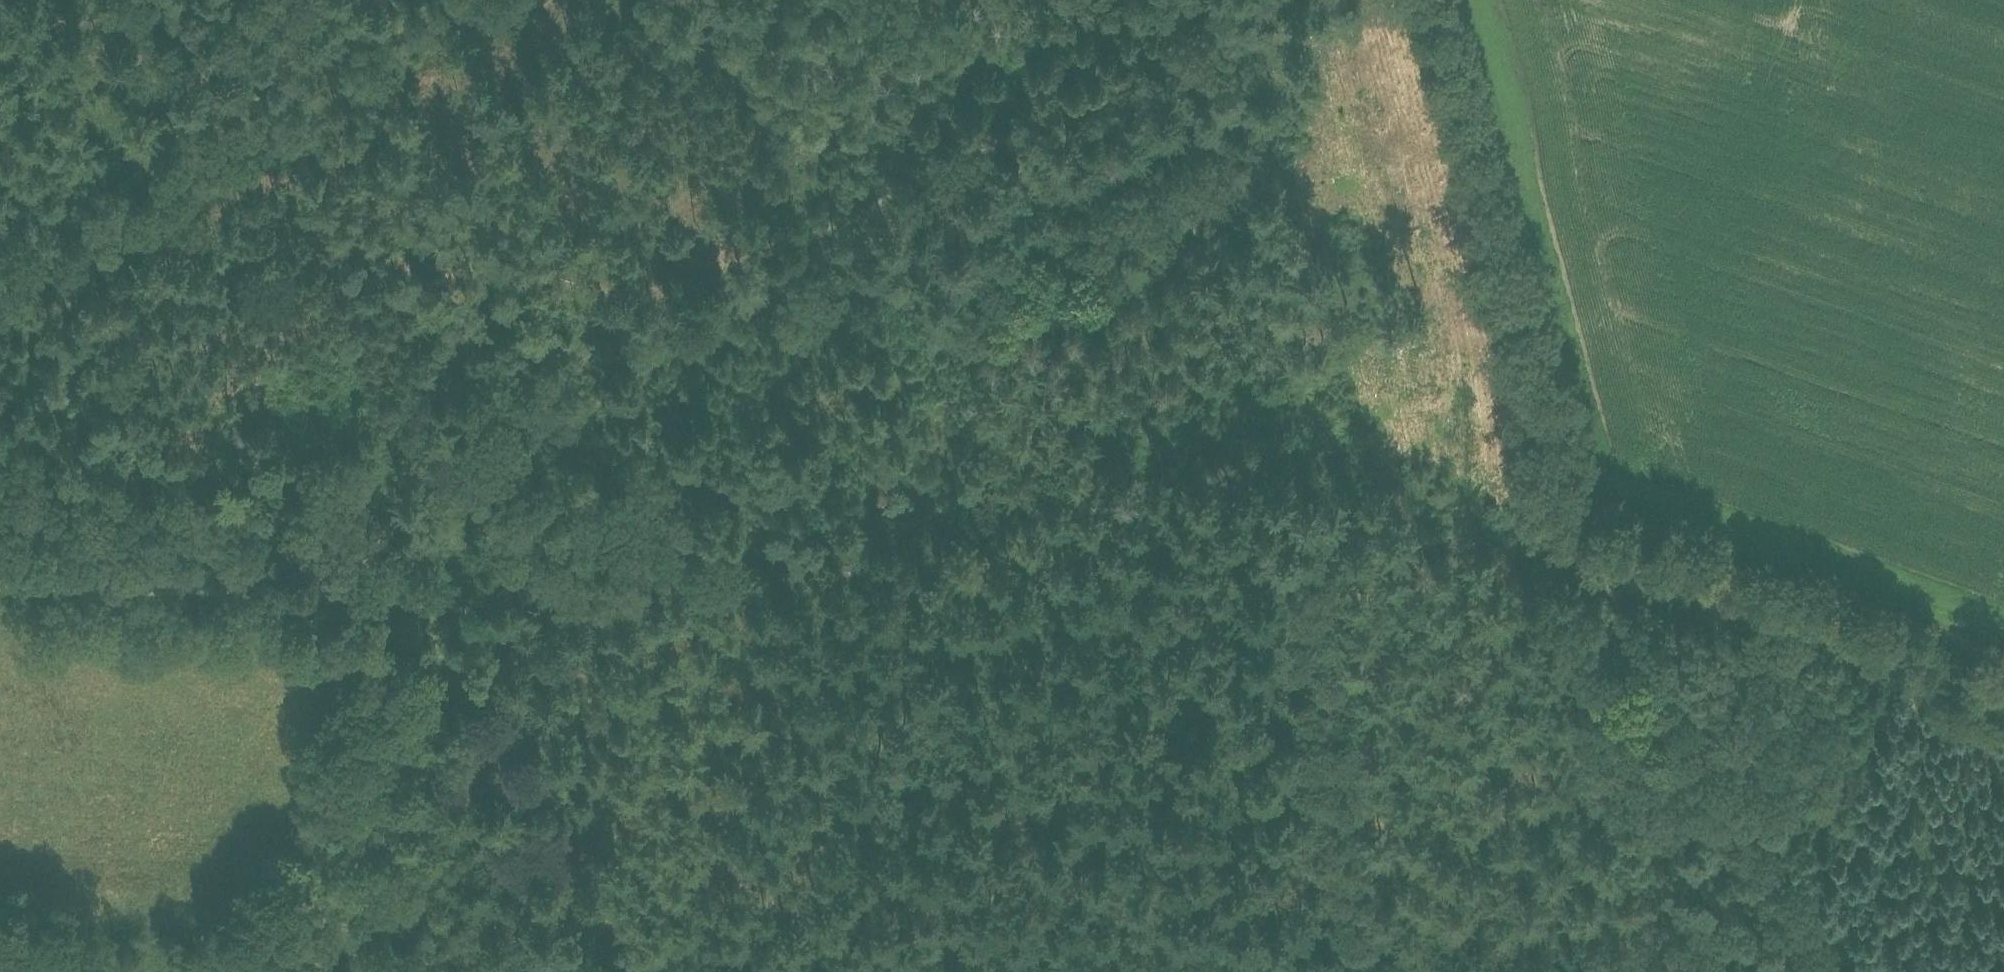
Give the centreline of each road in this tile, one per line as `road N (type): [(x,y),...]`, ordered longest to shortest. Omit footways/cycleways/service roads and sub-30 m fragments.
road 1 (track): [(0,580),(509,590),(1563,539),(1795,920),(1804,971)]
road 2 (track): [(344,592),(403,505),(545,359),(621,309),(798,215),(1221,0)]
road 3 (track): [(406,0),(0,252)]
road 4 (track): [(437,591),(594,971)]

